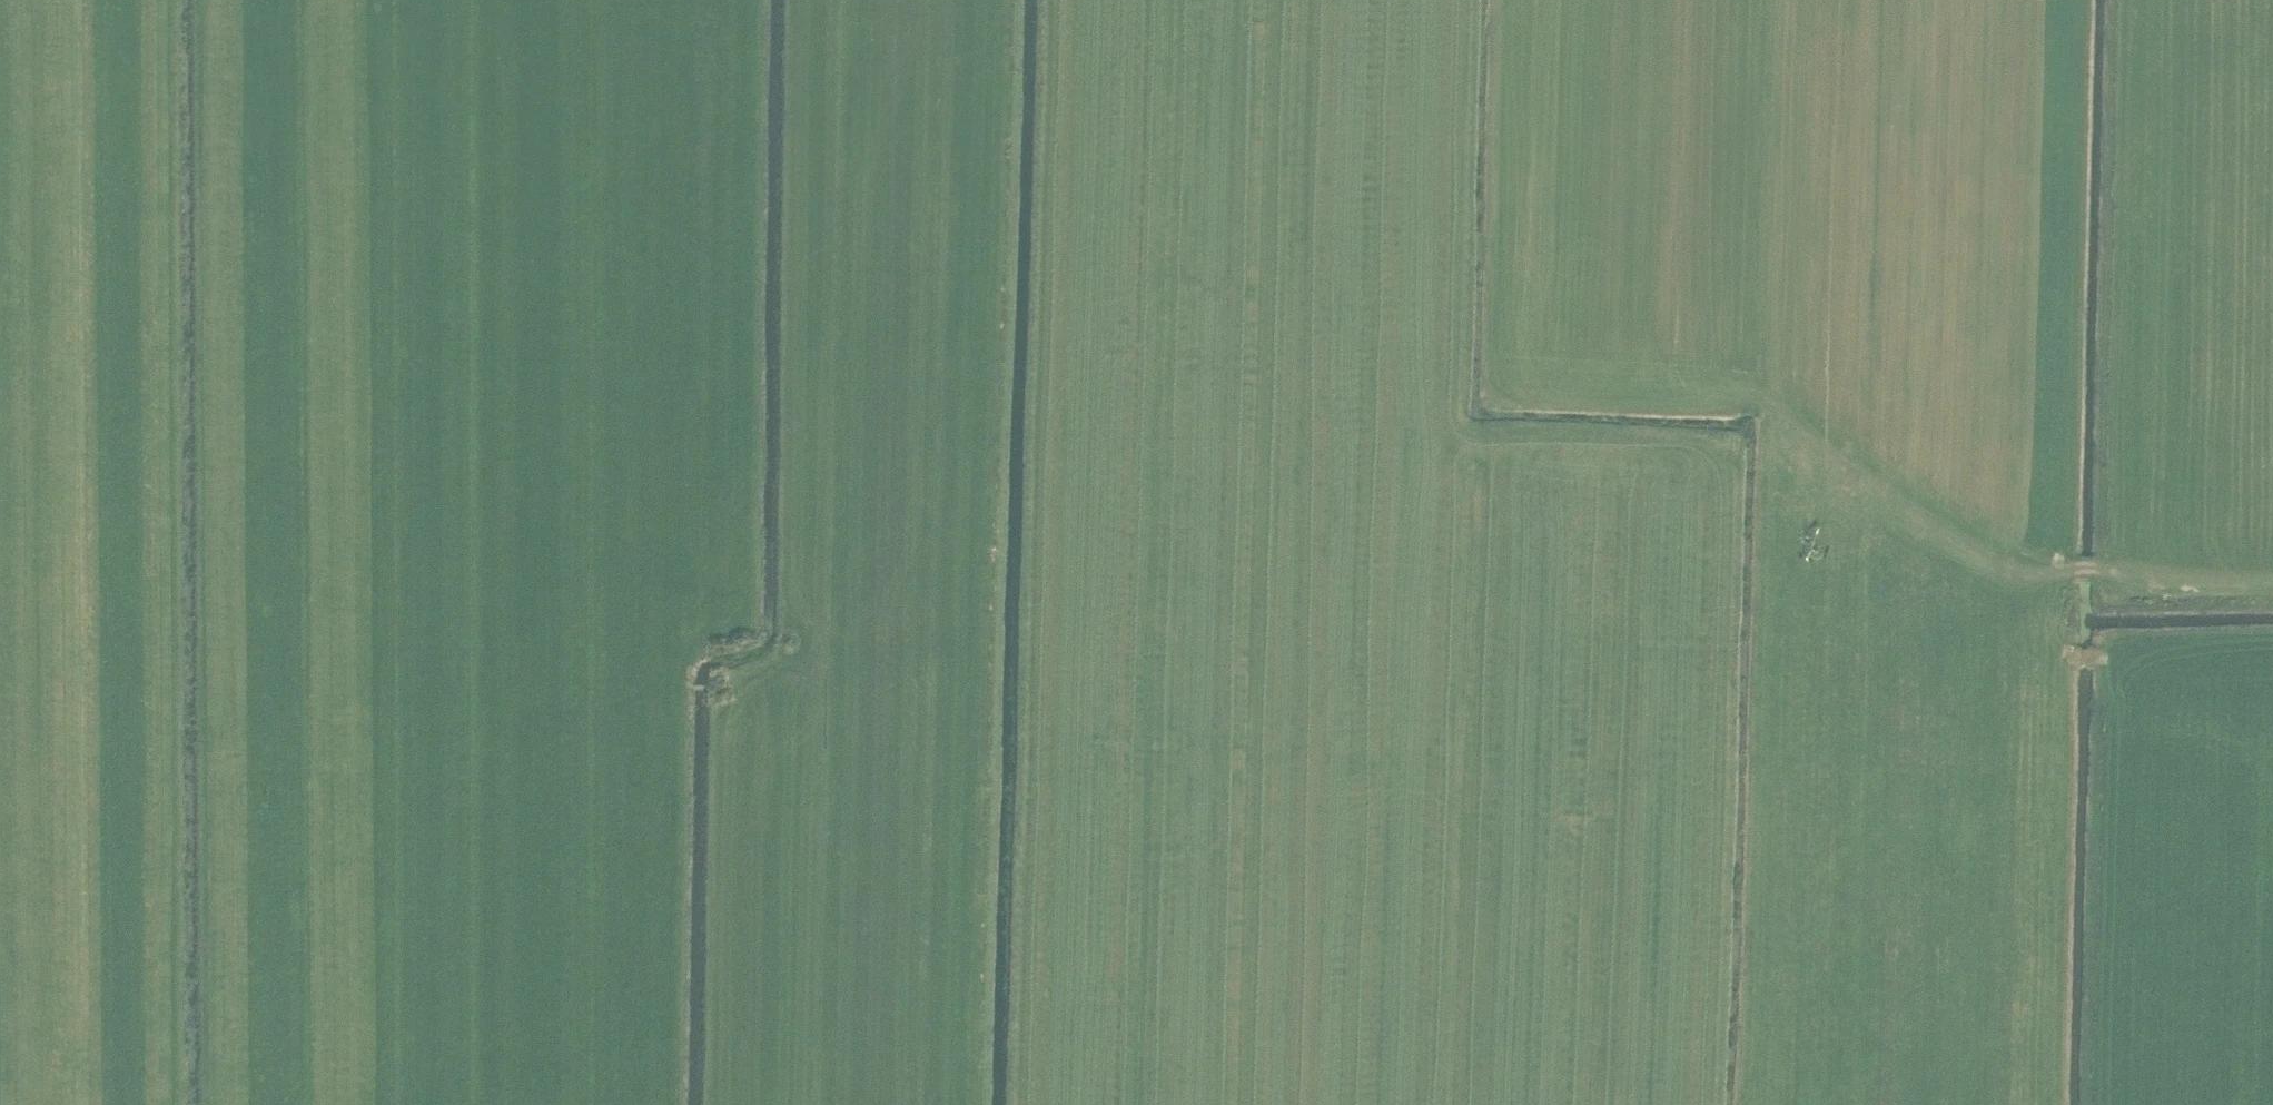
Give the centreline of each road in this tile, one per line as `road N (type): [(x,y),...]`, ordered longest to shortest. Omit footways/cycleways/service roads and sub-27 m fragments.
road 1 (track): [(2272,589),(2182,592),(2055,565)]

